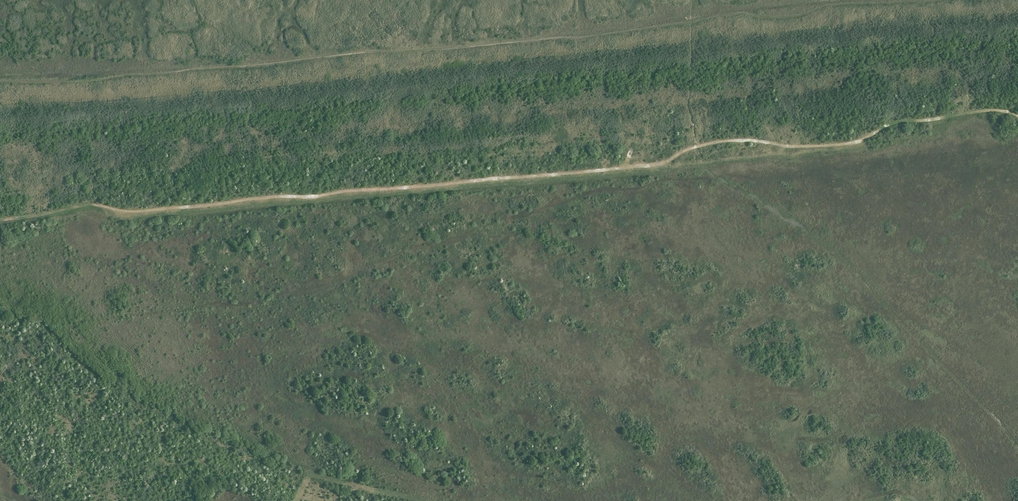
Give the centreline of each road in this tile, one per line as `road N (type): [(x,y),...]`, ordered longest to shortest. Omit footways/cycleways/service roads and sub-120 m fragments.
road 1 (track): [(0,220),(87,204),(128,211),(665,162),(726,139),(855,143),(888,123),(983,111),(1017,116)]
road 2 (track): [(898,0),(840,3),(794,17),(745,13),(551,39),(0,83)]

